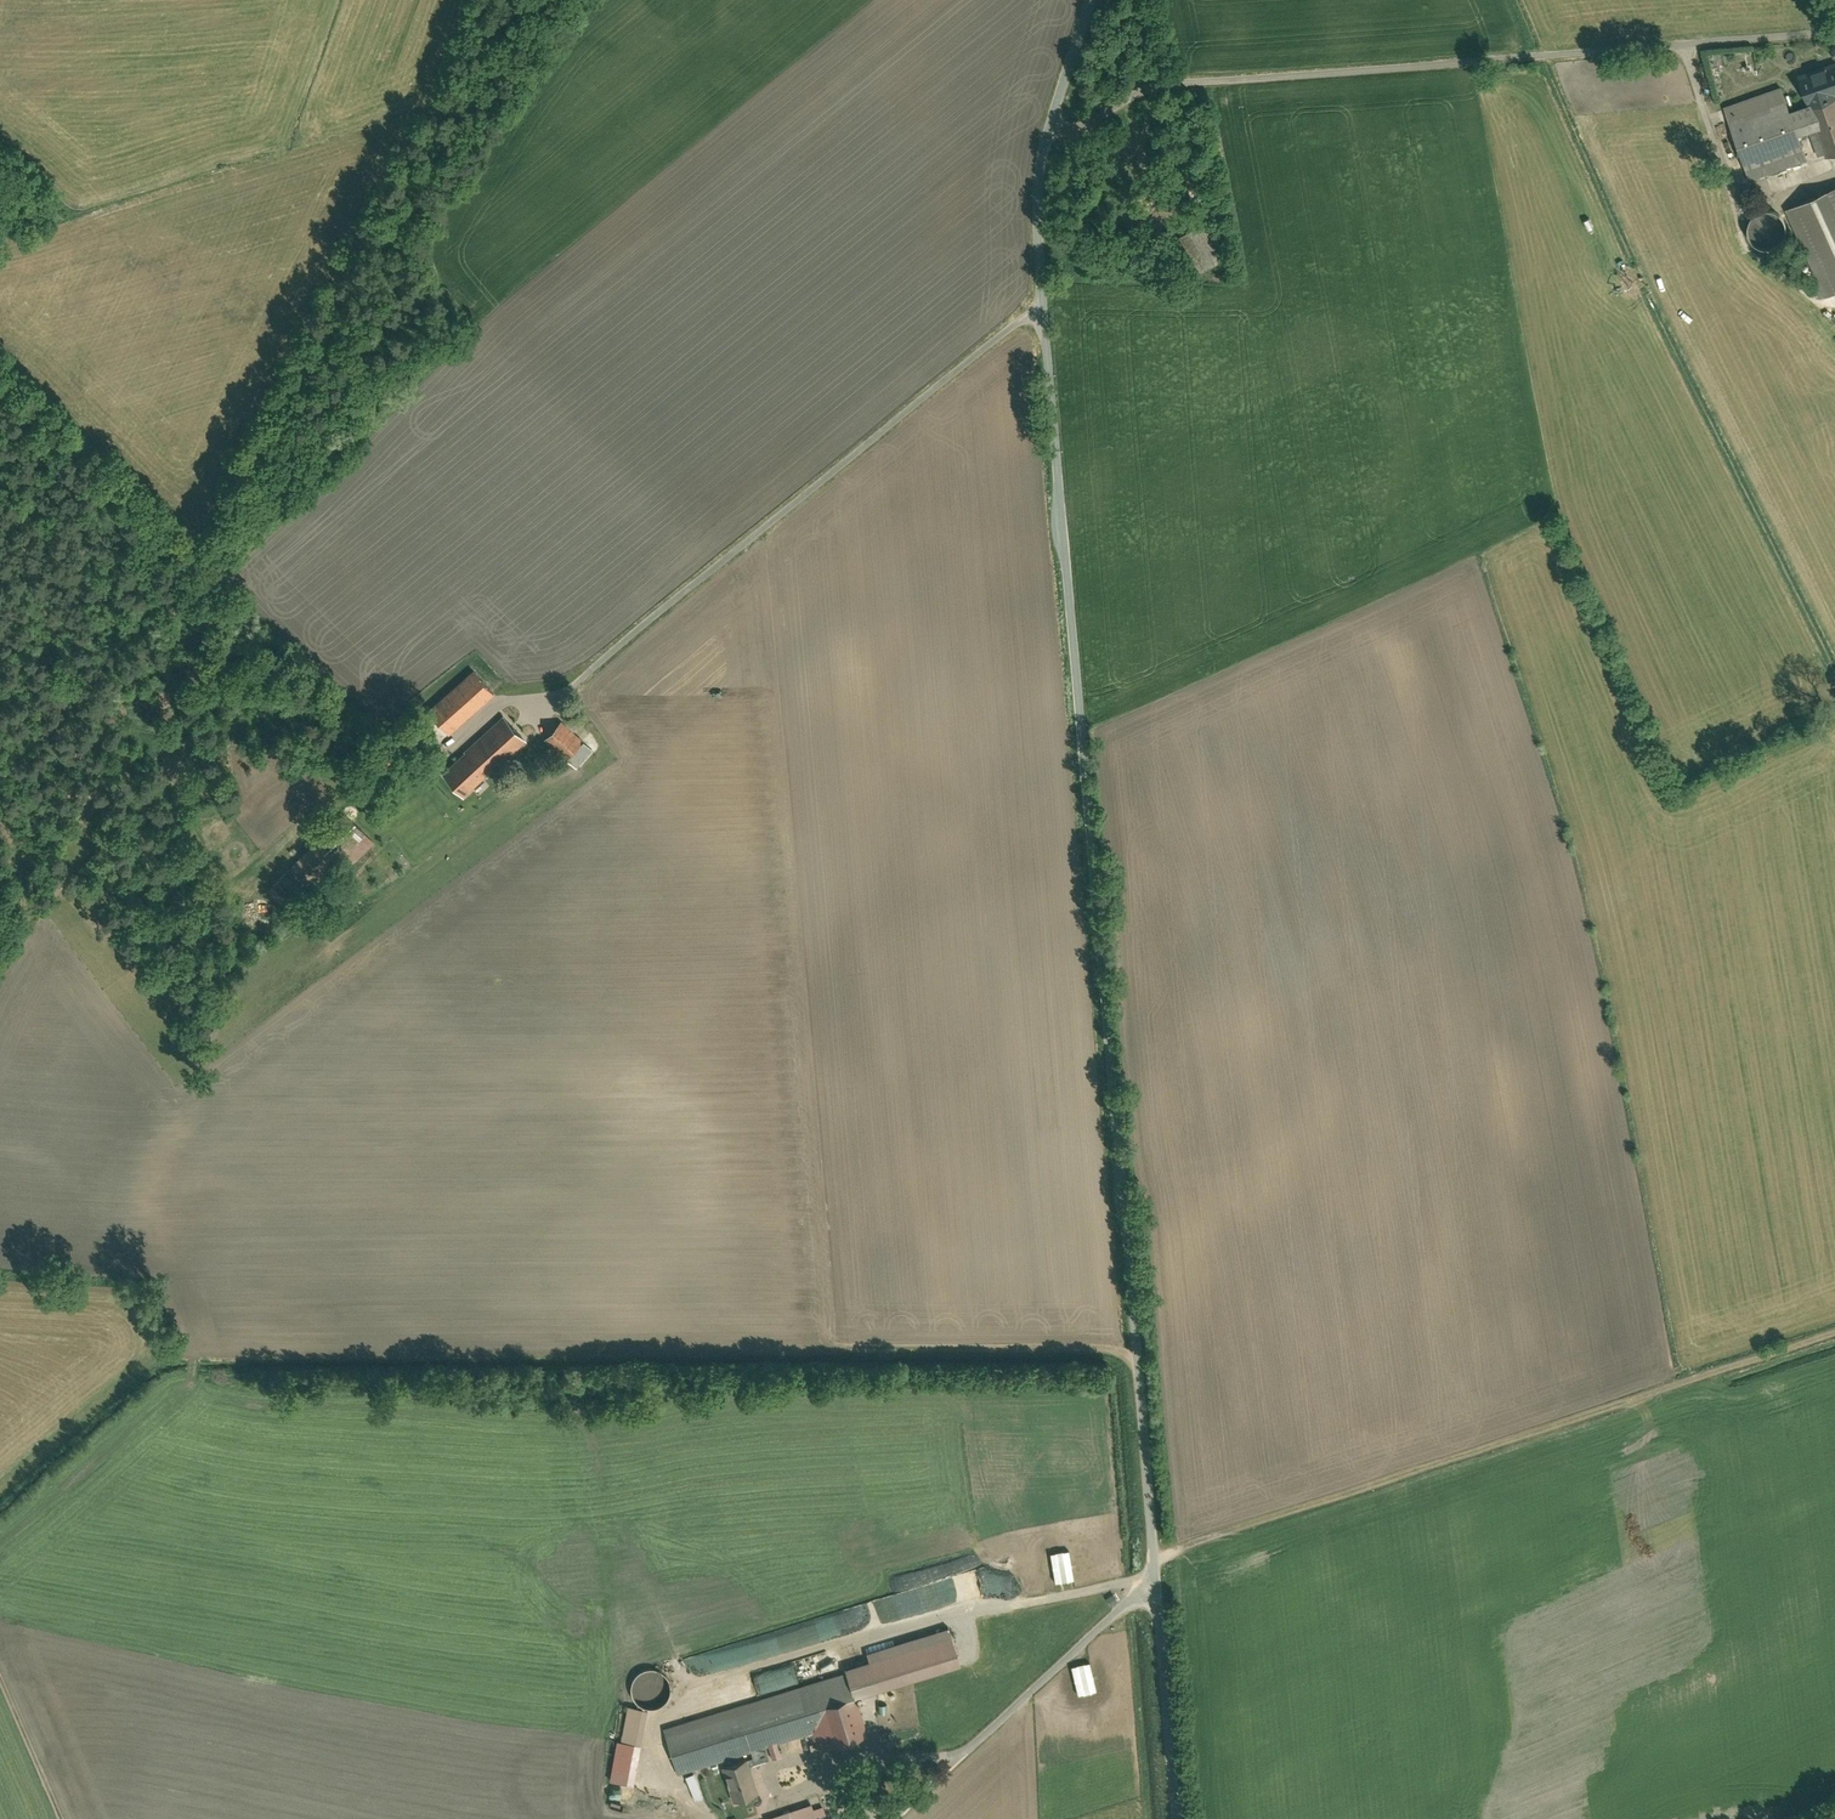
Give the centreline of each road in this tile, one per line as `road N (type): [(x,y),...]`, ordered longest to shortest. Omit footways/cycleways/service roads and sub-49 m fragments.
road 1 (unclassified): [(1051,125),(1038,232),(1179,1818)]
road 2 (unclassified): [(1834,27),(1139,91),(1077,129),(1051,125)]
road 3 (unclassified): [(1088,0),(1051,125)]

